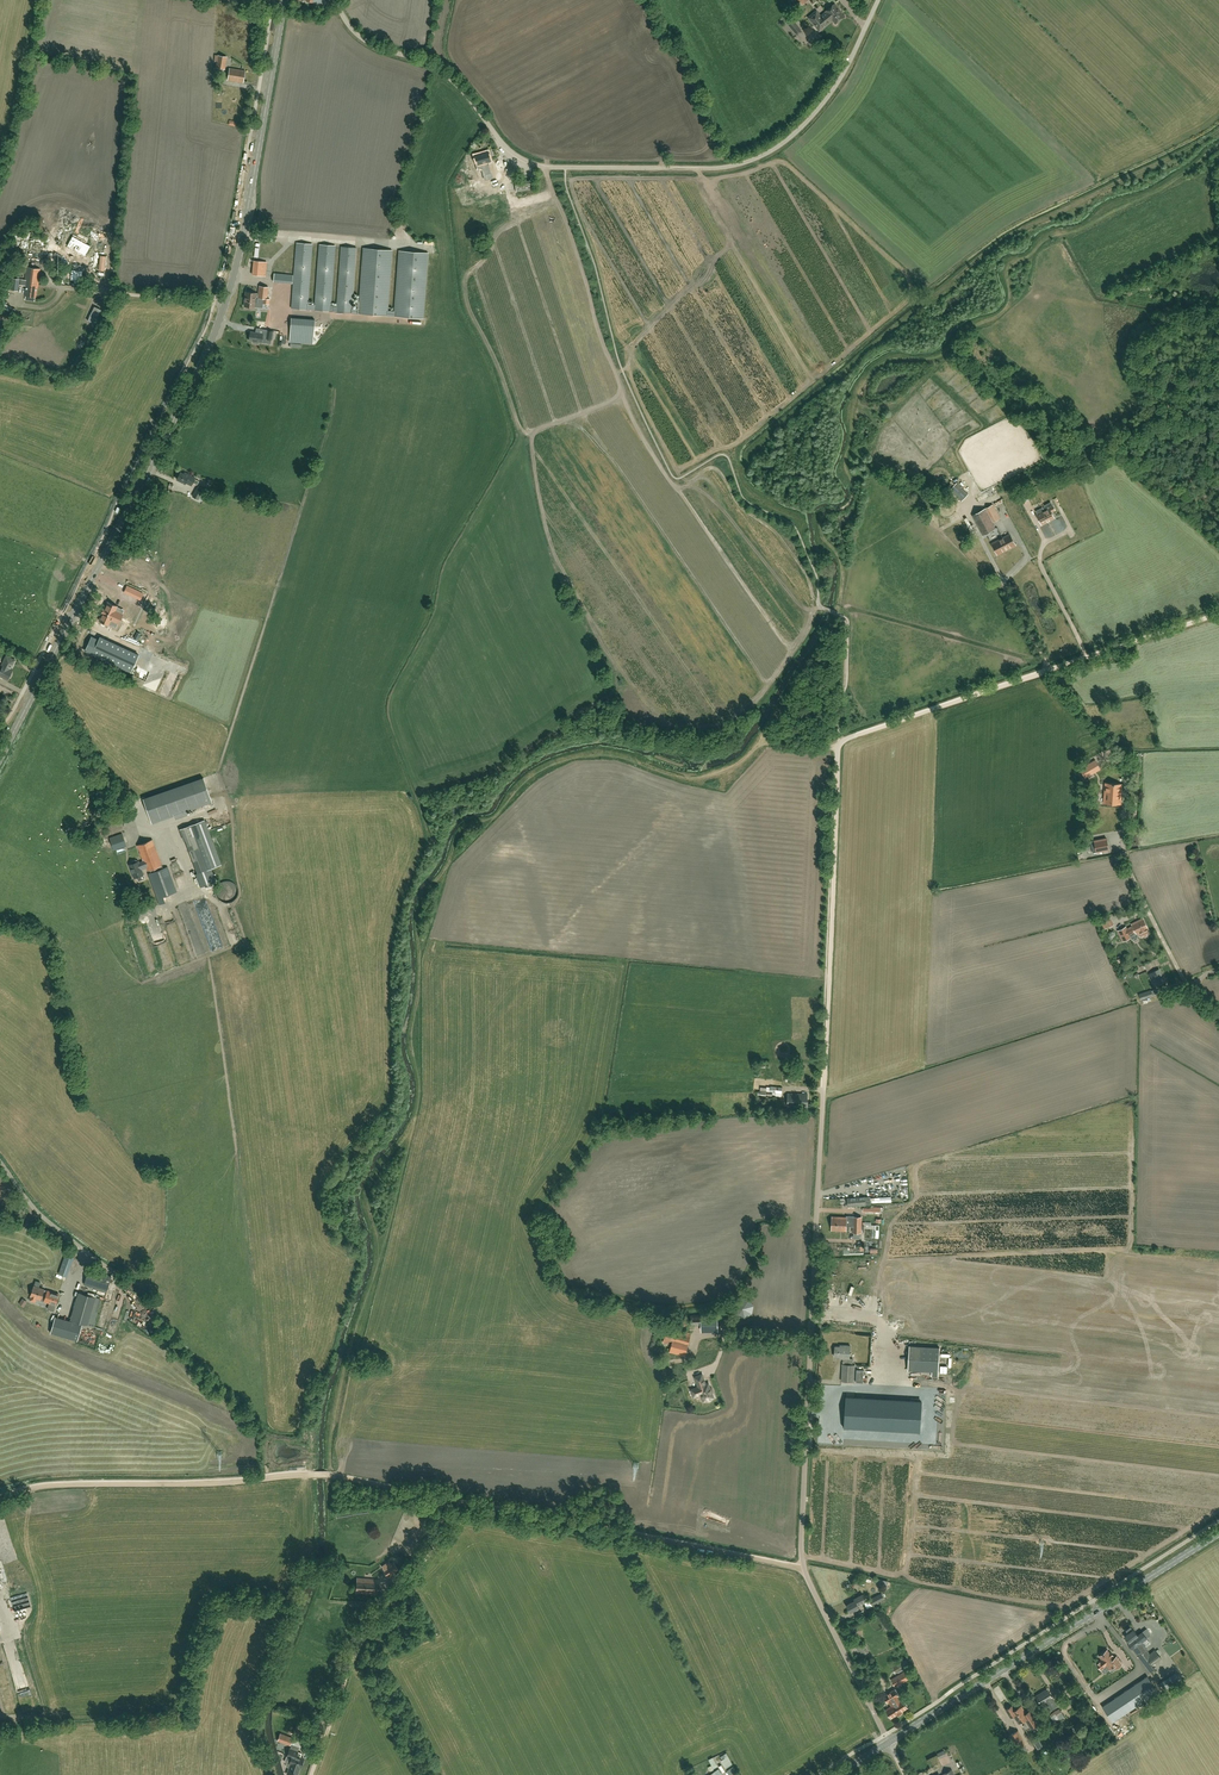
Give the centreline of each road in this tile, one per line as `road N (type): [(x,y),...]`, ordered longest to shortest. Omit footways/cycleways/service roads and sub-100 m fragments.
road 1 (tertiary): [(0,759),(212,343),(239,254),(285,0)]
road 2 (unclassified): [(335,0),(358,35),(450,79),(525,162),(714,168),(754,159),(801,129),(848,66),(879,0)]
road 3 (unclassified): [(889,1743),(802,1558),(823,1093)]
road 4 (track): [(803,1568),(329,1474)]
road 5 (track): [(1218,615),(842,744)]
road 6 (secondary): [(889,1743),(1218,1534)]
road 7 (track): [(823,1093),(842,744)]
road 8 (track): [(314,1474),(43,1487),(0,1498)]
road 9 (track): [(312,1774),(381,1608),(430,1554),(451,1500)]
road 10 (track): [(494,819),(446,868),(419,958)]

